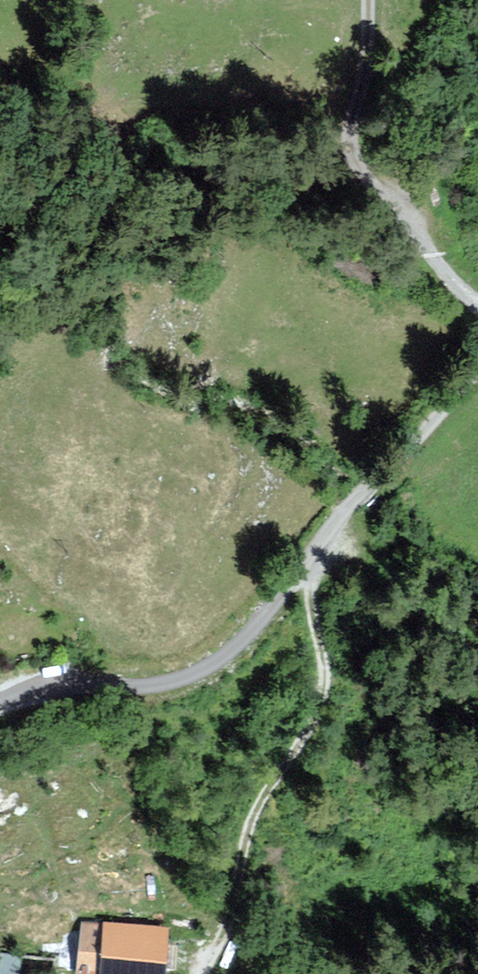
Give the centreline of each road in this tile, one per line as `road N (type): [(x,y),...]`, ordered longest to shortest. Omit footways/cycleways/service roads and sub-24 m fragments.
road 1 (unclassified): [(477,363),(233,649),(159,684),(55,682),(0,698)]
road 2 (track): [(315,553),(314,621),(326,683),(309,728),(264,800),(225,938),(199,972)]
road 3 (track): [(477,302),(349,148),(365,77),(369,0)]

